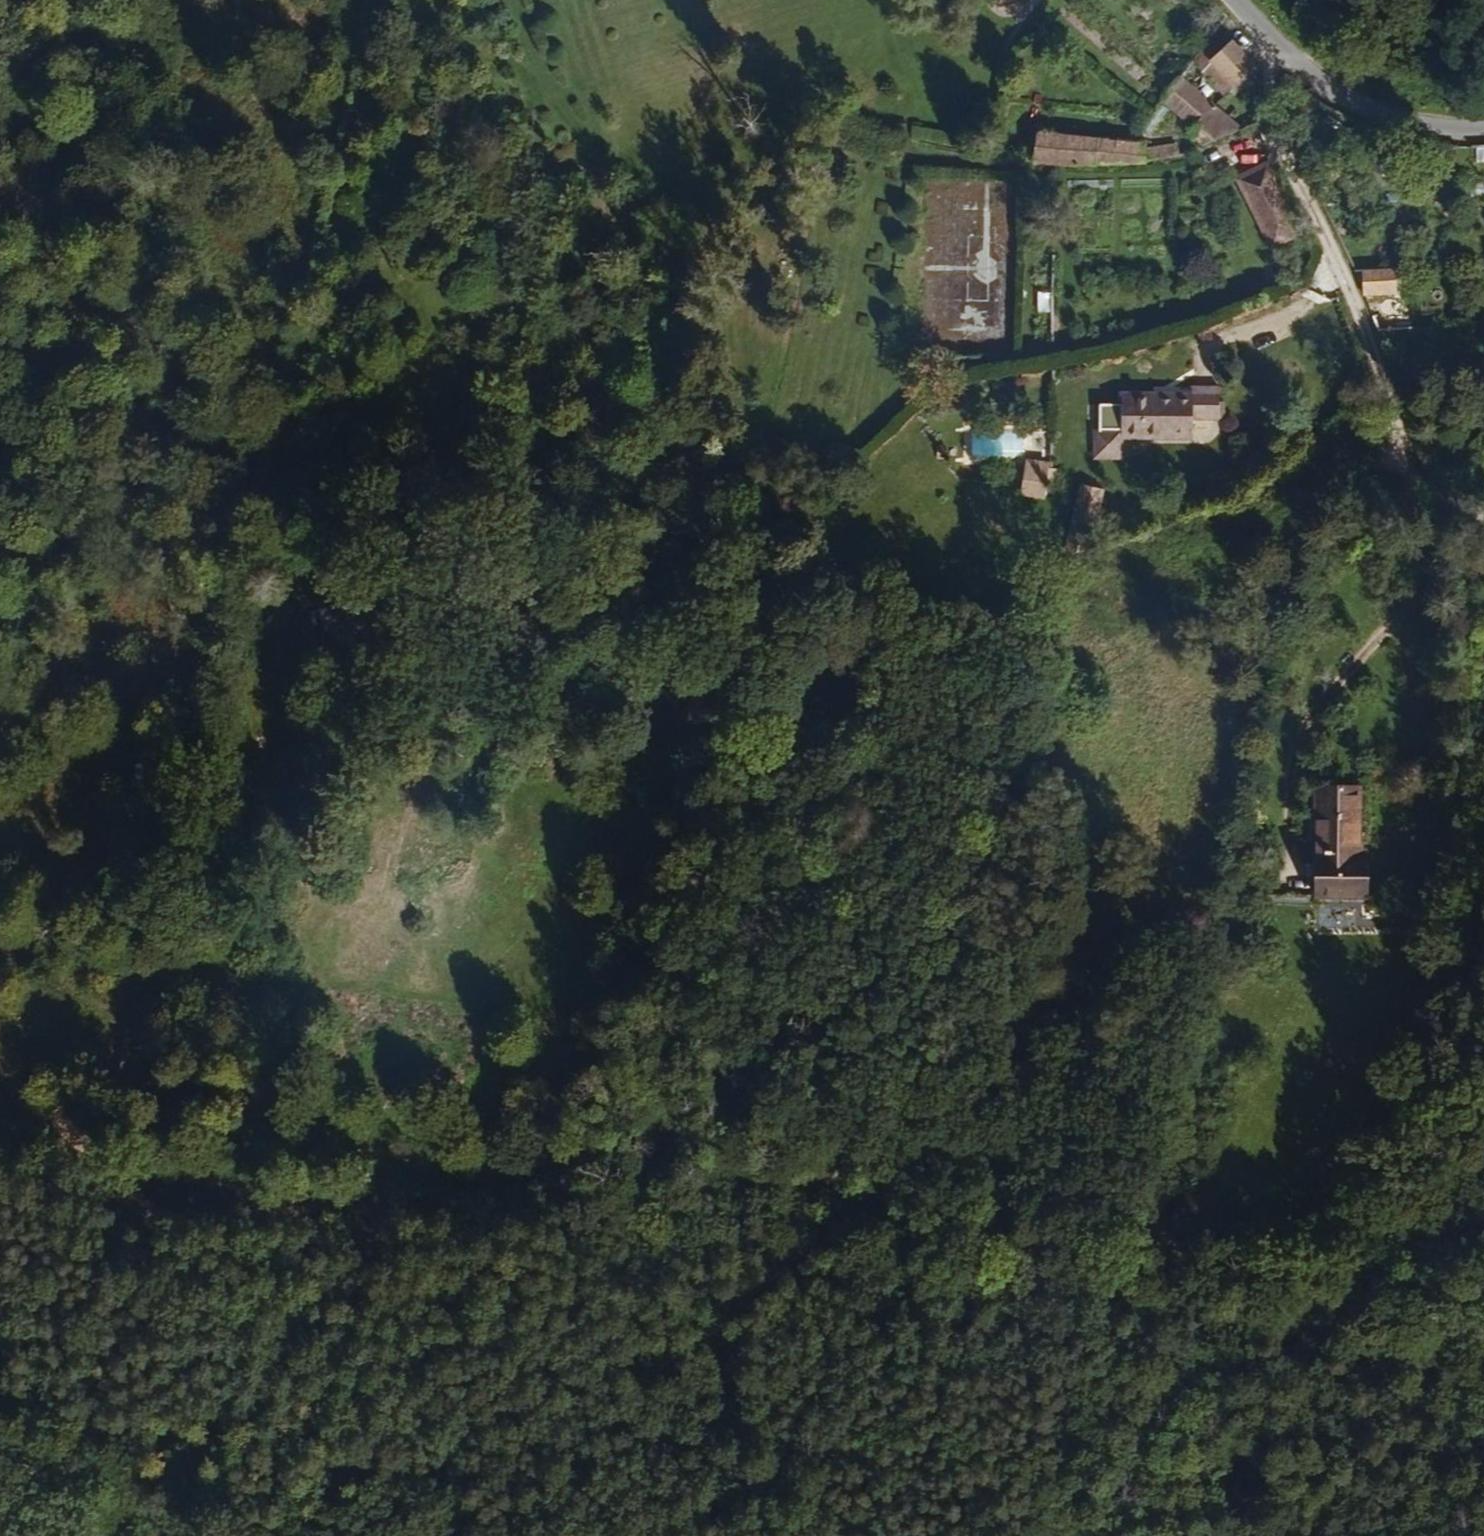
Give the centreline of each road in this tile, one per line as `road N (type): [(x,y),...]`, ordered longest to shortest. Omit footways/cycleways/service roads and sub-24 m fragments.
road 1 (residential): [(1233,0),(1273,43),(1381,122),(1444,146),(1483,150)]

